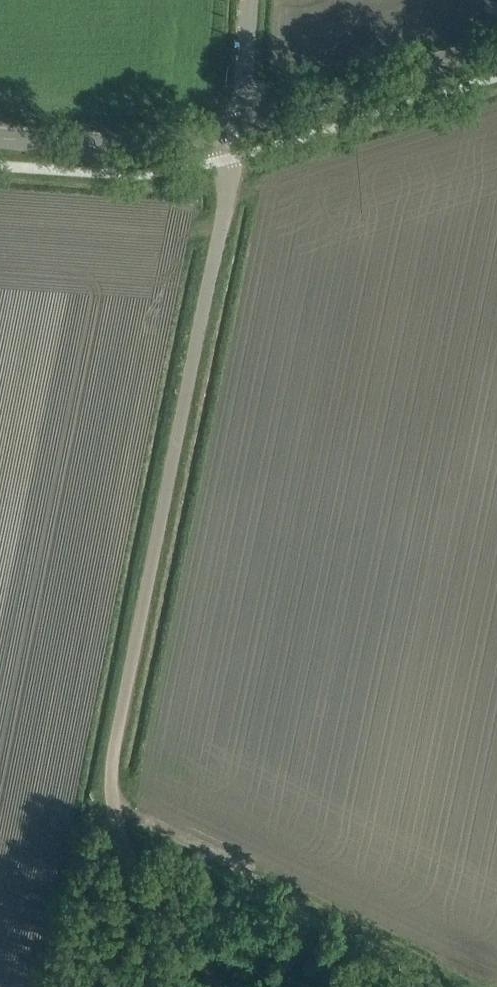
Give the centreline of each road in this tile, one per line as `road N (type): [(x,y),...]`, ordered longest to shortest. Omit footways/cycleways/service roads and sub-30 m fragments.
road 1 (unclassified): [(213,986),(130,857),(110,779),(242,123)]
road 2 (track): [(465,986),(116,813)]
road 3 (tertiary): [(242,123),(496,45)]
road 4 (tertiary): [(0,140),(170,141),(242,123)]
road 5 (unclassified): [(242,123),(250,0)]

